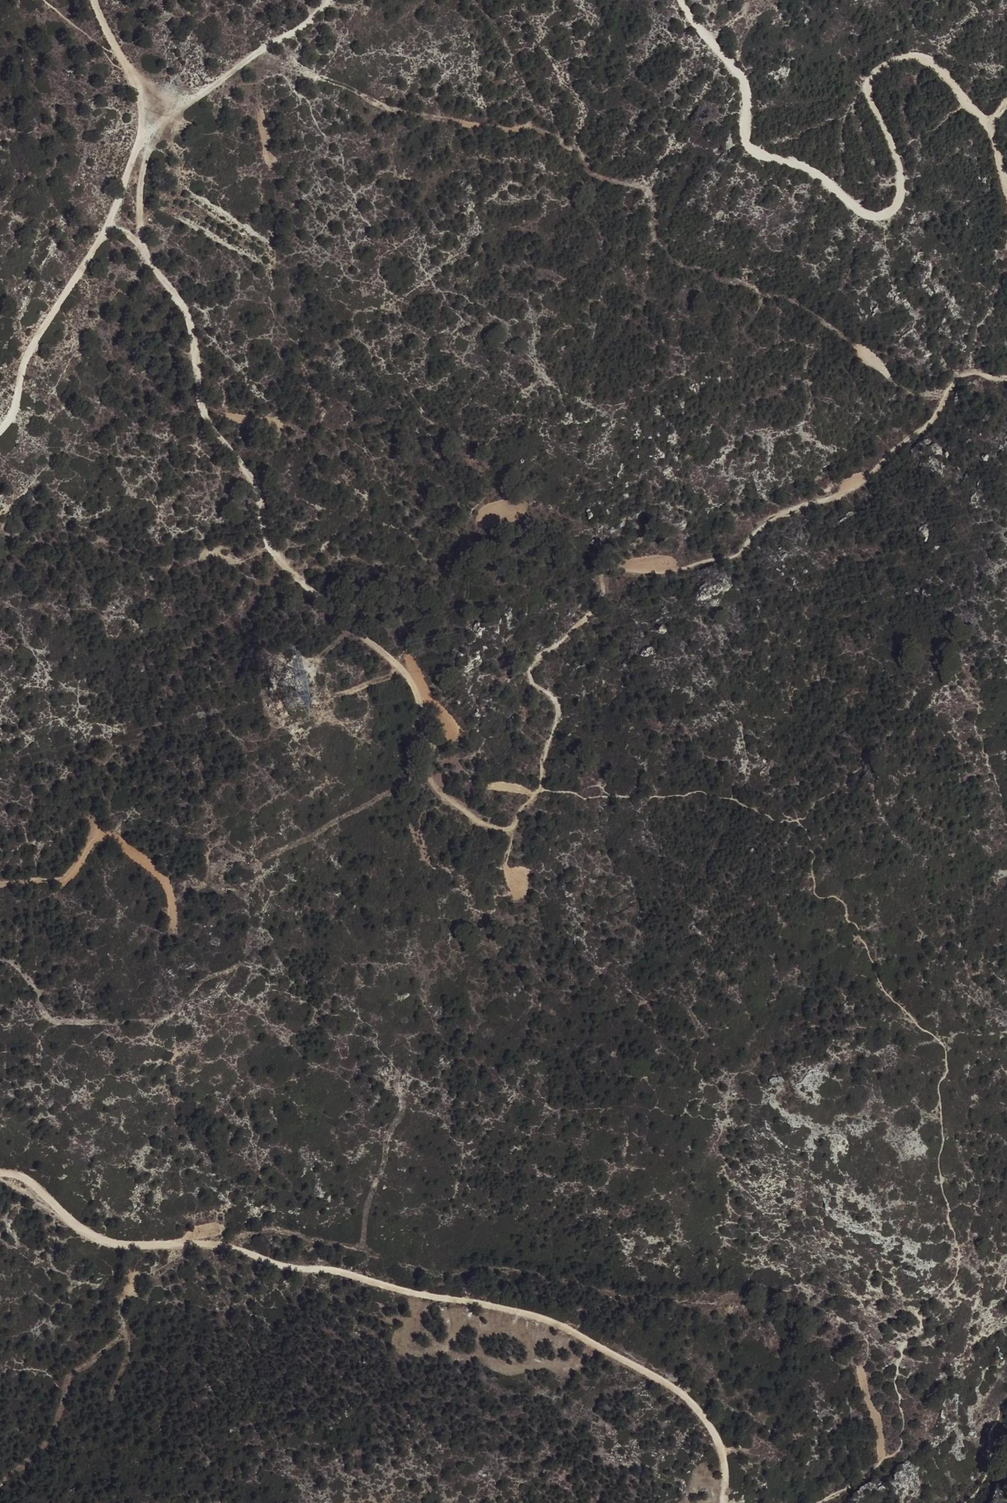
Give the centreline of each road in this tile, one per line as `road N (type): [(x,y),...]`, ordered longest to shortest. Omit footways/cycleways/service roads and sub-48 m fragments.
road 1 (track): [(725,1502),(716,1436),(689,1399),(545,1314),(208,1240),(102,1240),(68,1218),(32,1178),(0,1172)]
road 2 (track): [(108,222),(184,301),(205,407),(251,473),(265,541),(401,668),(414,707),(415,748),(441,796),(475,820),(513,830)]
road 3 (track): [(1006,187),(992,124),(922,58),(892,63),(869,83),(903,187),(889,215),(859,214),(810,168),(760,156),(749,145),(743,79),(680,0)]
road 4 (track): [(0,421),(18,397),(34,337),(93,252),(155,131)]
road 5 (track): [(331,0),(155,131)]
road 6 (track): [(155,131),(102,0)]

